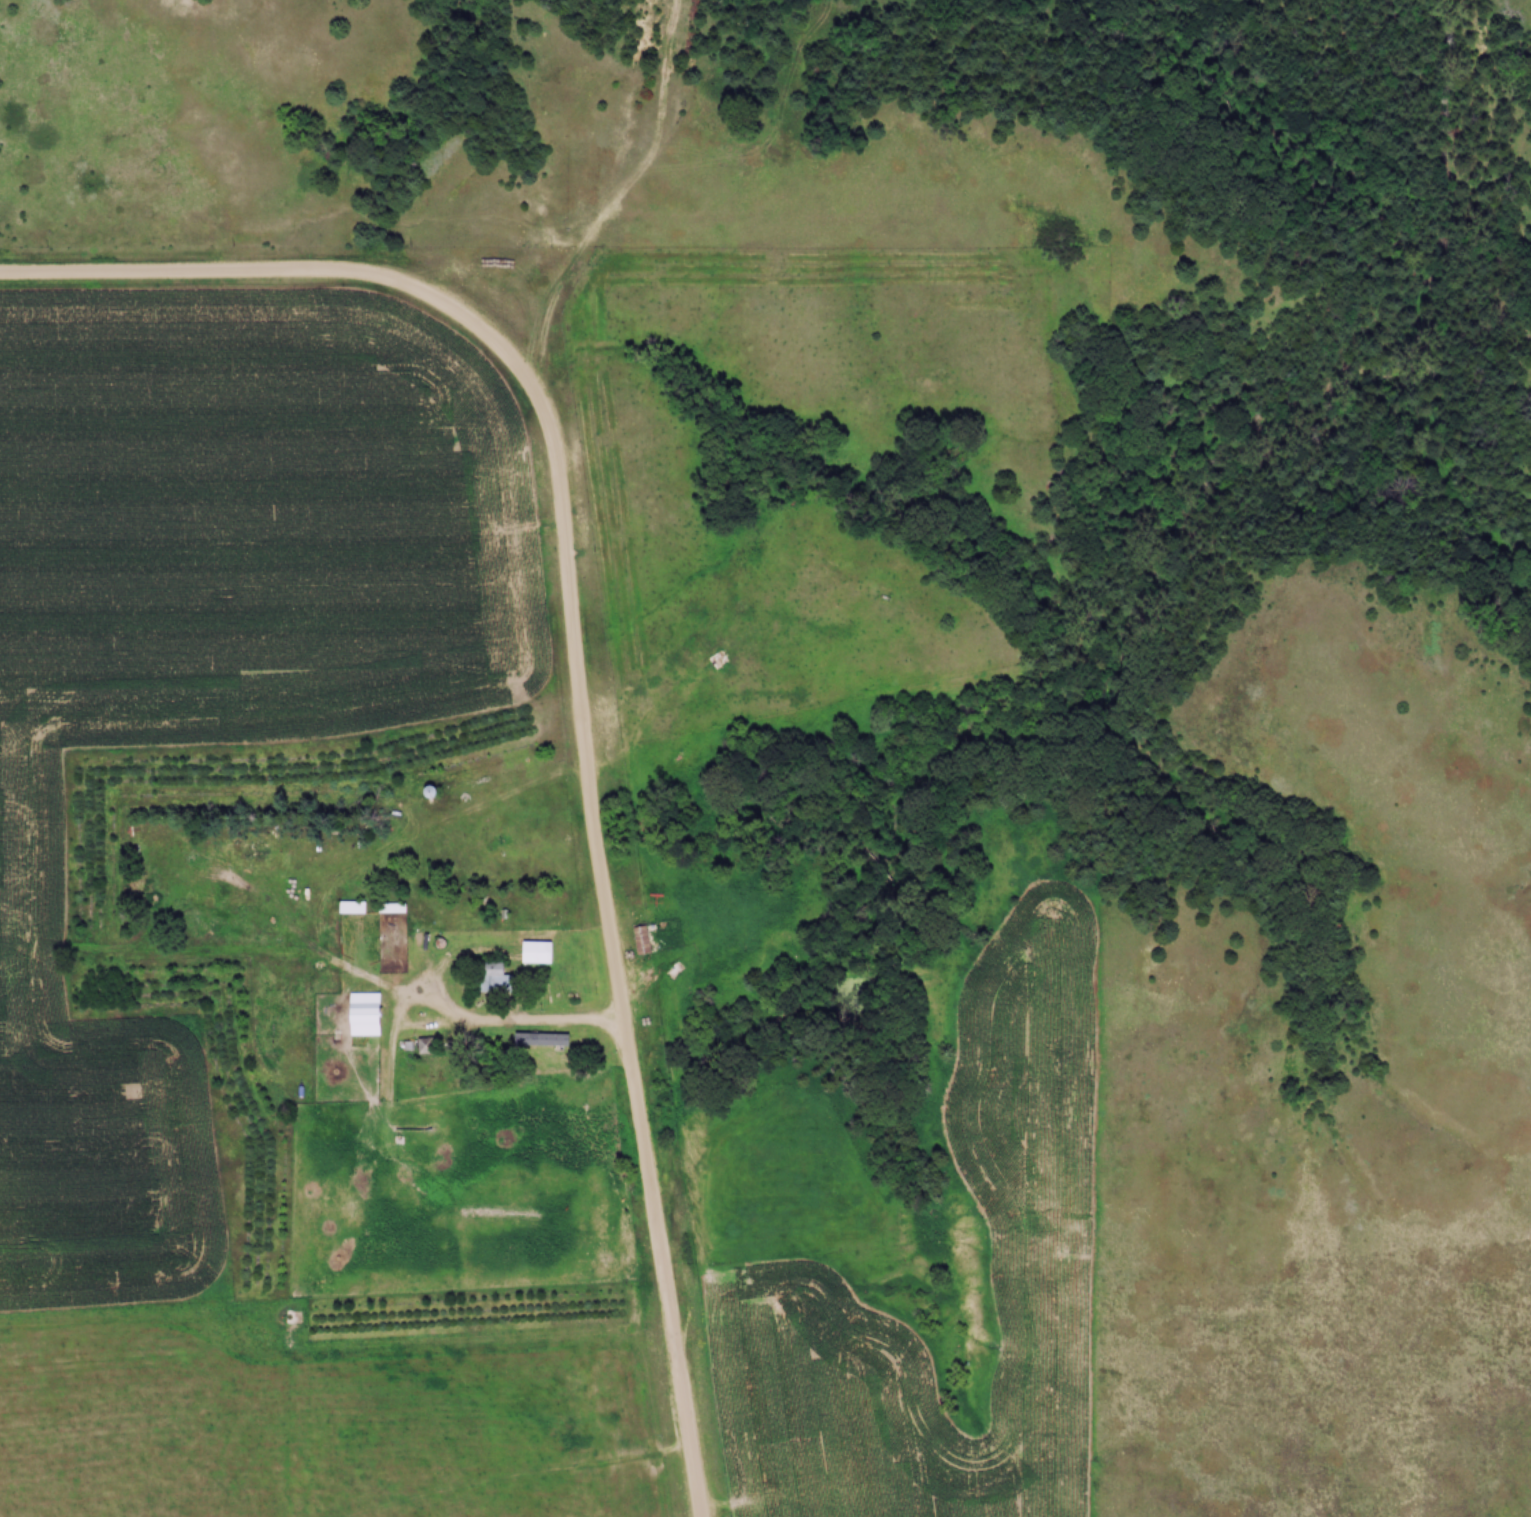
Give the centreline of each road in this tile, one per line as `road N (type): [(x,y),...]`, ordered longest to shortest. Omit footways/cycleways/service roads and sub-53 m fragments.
road 1 (residential): [(0,278),(393,281),(442,303),(539,394),(557,449),(600,863),(702,1516)]

